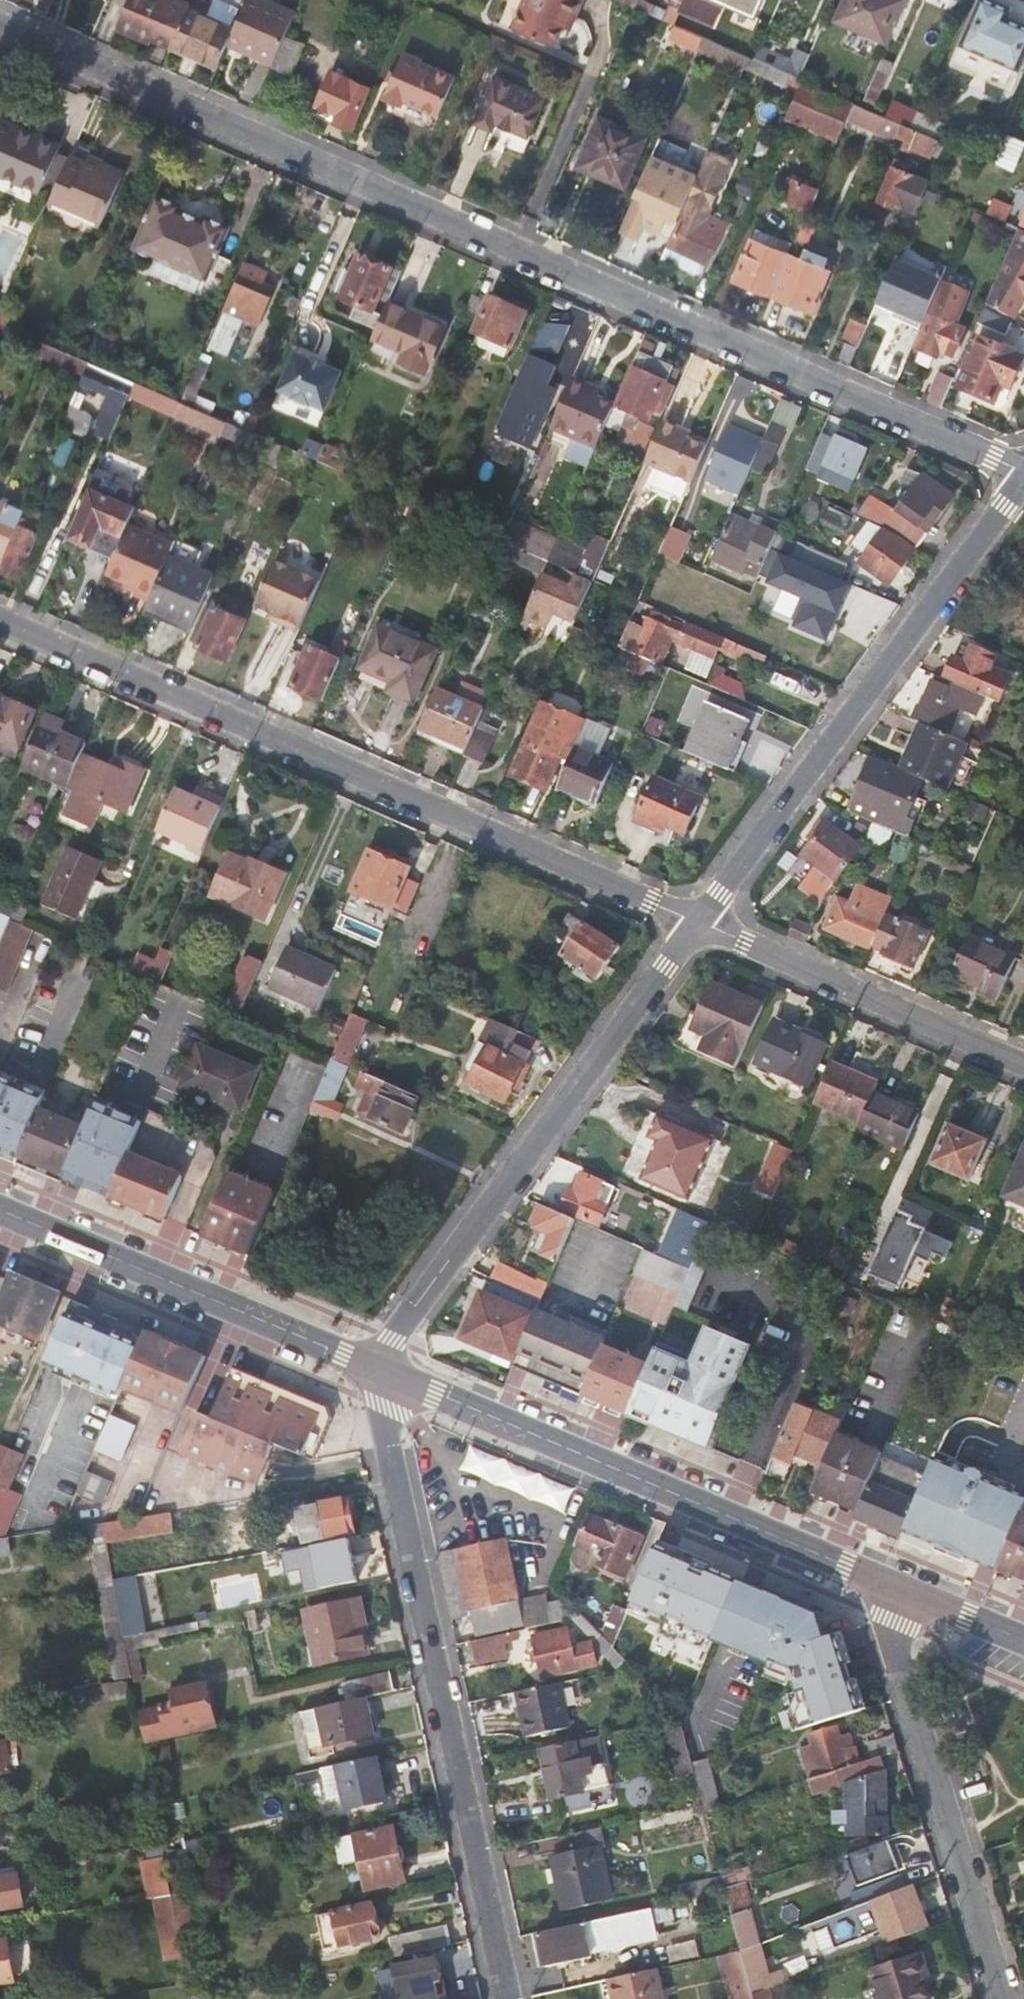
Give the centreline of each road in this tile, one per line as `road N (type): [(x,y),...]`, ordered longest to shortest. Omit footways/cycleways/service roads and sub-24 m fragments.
road 1 (residential): [(0,22),(1023,470)]
road 2 (residential): [(0,617),(696,920)]
road 3 (residential): [(508,1998),(374,1364)]
road 4 (tertiary): [(374,1364),(899,1589)]
road 5 (residential): [(1023,478),(696,920)]
road 6 (residential): [(696,920),(374,1364)]
road 7 (residential): [(899,1589),(897,1658),(1005,1998)]
road 8 (tertiary): [(0,1208),(374,1364)]
road 9 (residential): [(696,920),(1023,1063)]
road 10 (tertiary): [(899,1589),(1023,1641)]

